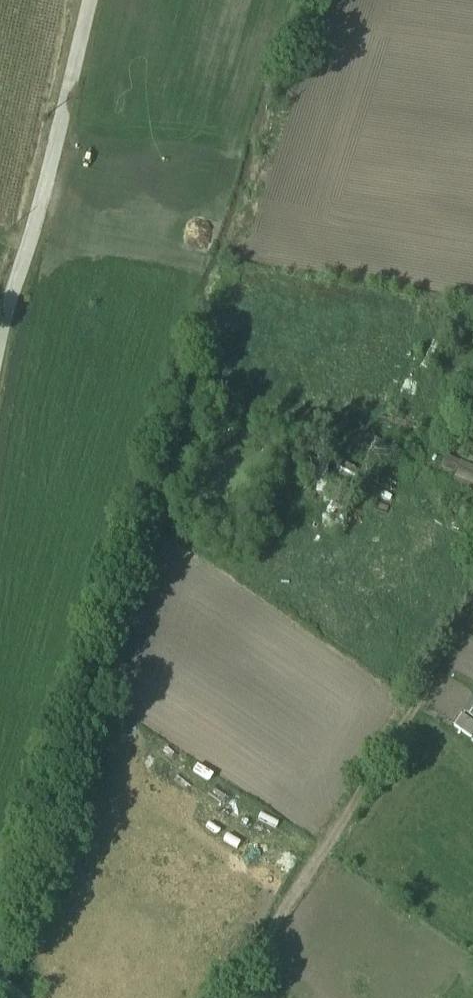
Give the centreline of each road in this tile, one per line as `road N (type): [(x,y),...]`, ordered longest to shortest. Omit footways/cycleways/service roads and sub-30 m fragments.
road 1 (unclassified): [(0,339),(93,0)]

